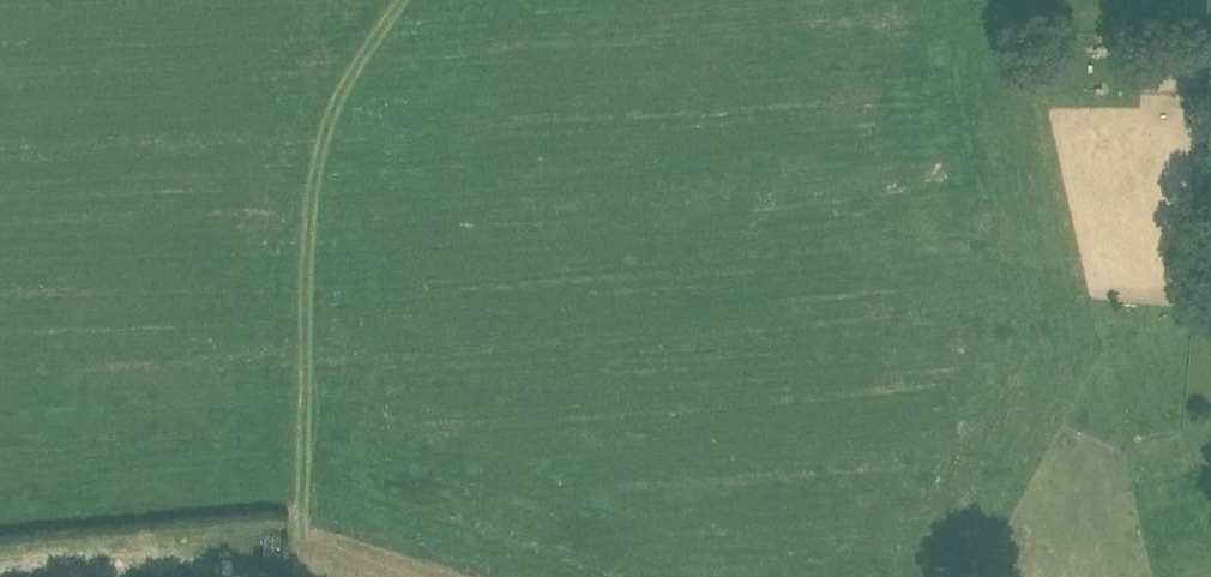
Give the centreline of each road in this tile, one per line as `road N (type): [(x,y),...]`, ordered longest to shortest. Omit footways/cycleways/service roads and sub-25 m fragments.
road 1 (track): [(401,0),(337,110),(316,177),(300,533)]

